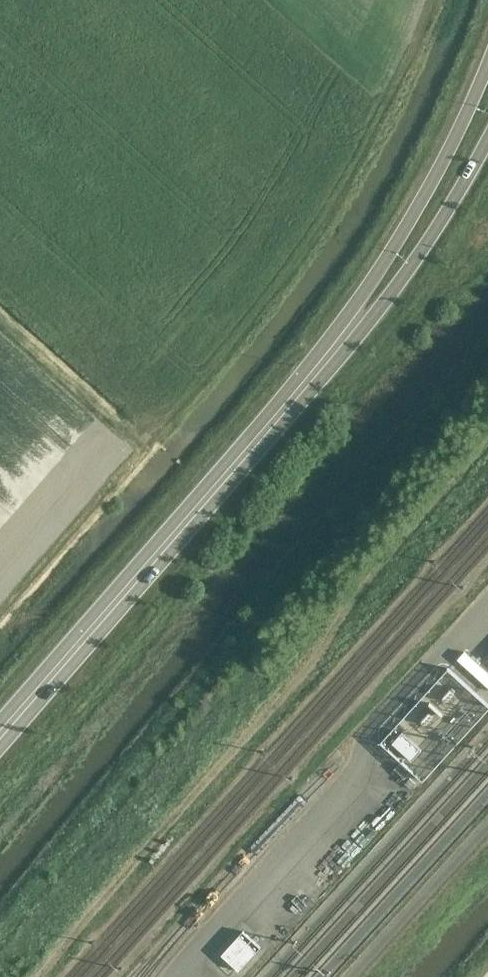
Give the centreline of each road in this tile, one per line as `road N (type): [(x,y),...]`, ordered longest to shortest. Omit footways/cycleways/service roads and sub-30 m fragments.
road 1 (track): [(487,438),(361,584),(312,664),(34,976)]
road 2 (secondary): [(0,732),(353,321)]
road 3 (secondary): [(487,59),(353,321)]
road 4 (secondary): [(353,321),(394,289),(487,136)]

